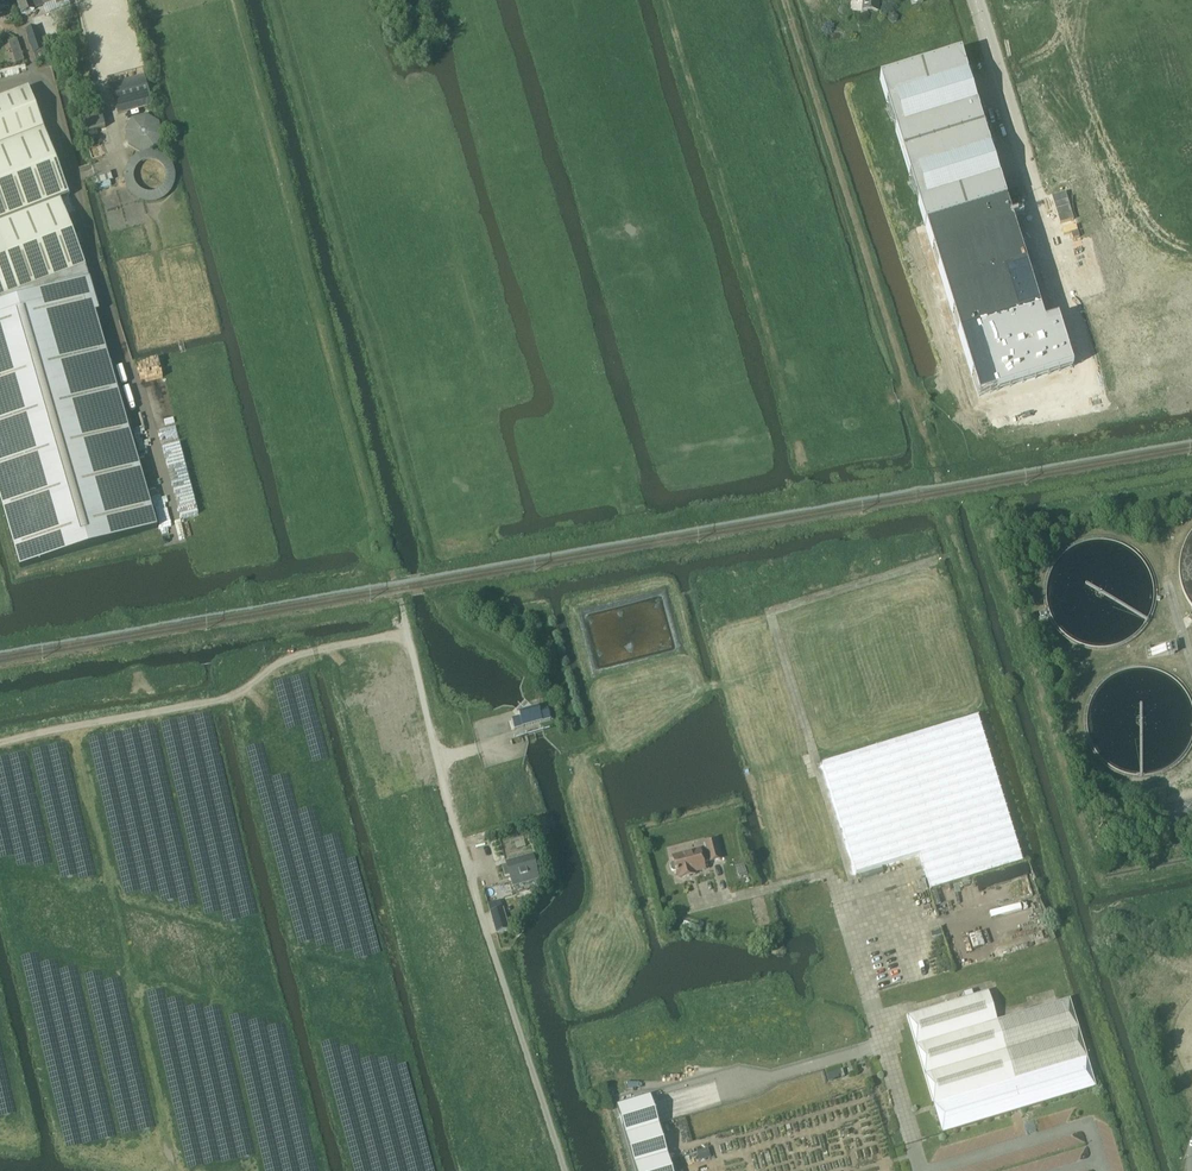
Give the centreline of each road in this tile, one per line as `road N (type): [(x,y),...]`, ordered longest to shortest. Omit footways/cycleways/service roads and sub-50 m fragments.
road 1 (track): [(0,741),(225,699),(299,655),(391,637),(411,650)]
road 2 (unclassified): [(1034,189),(976,0)]

